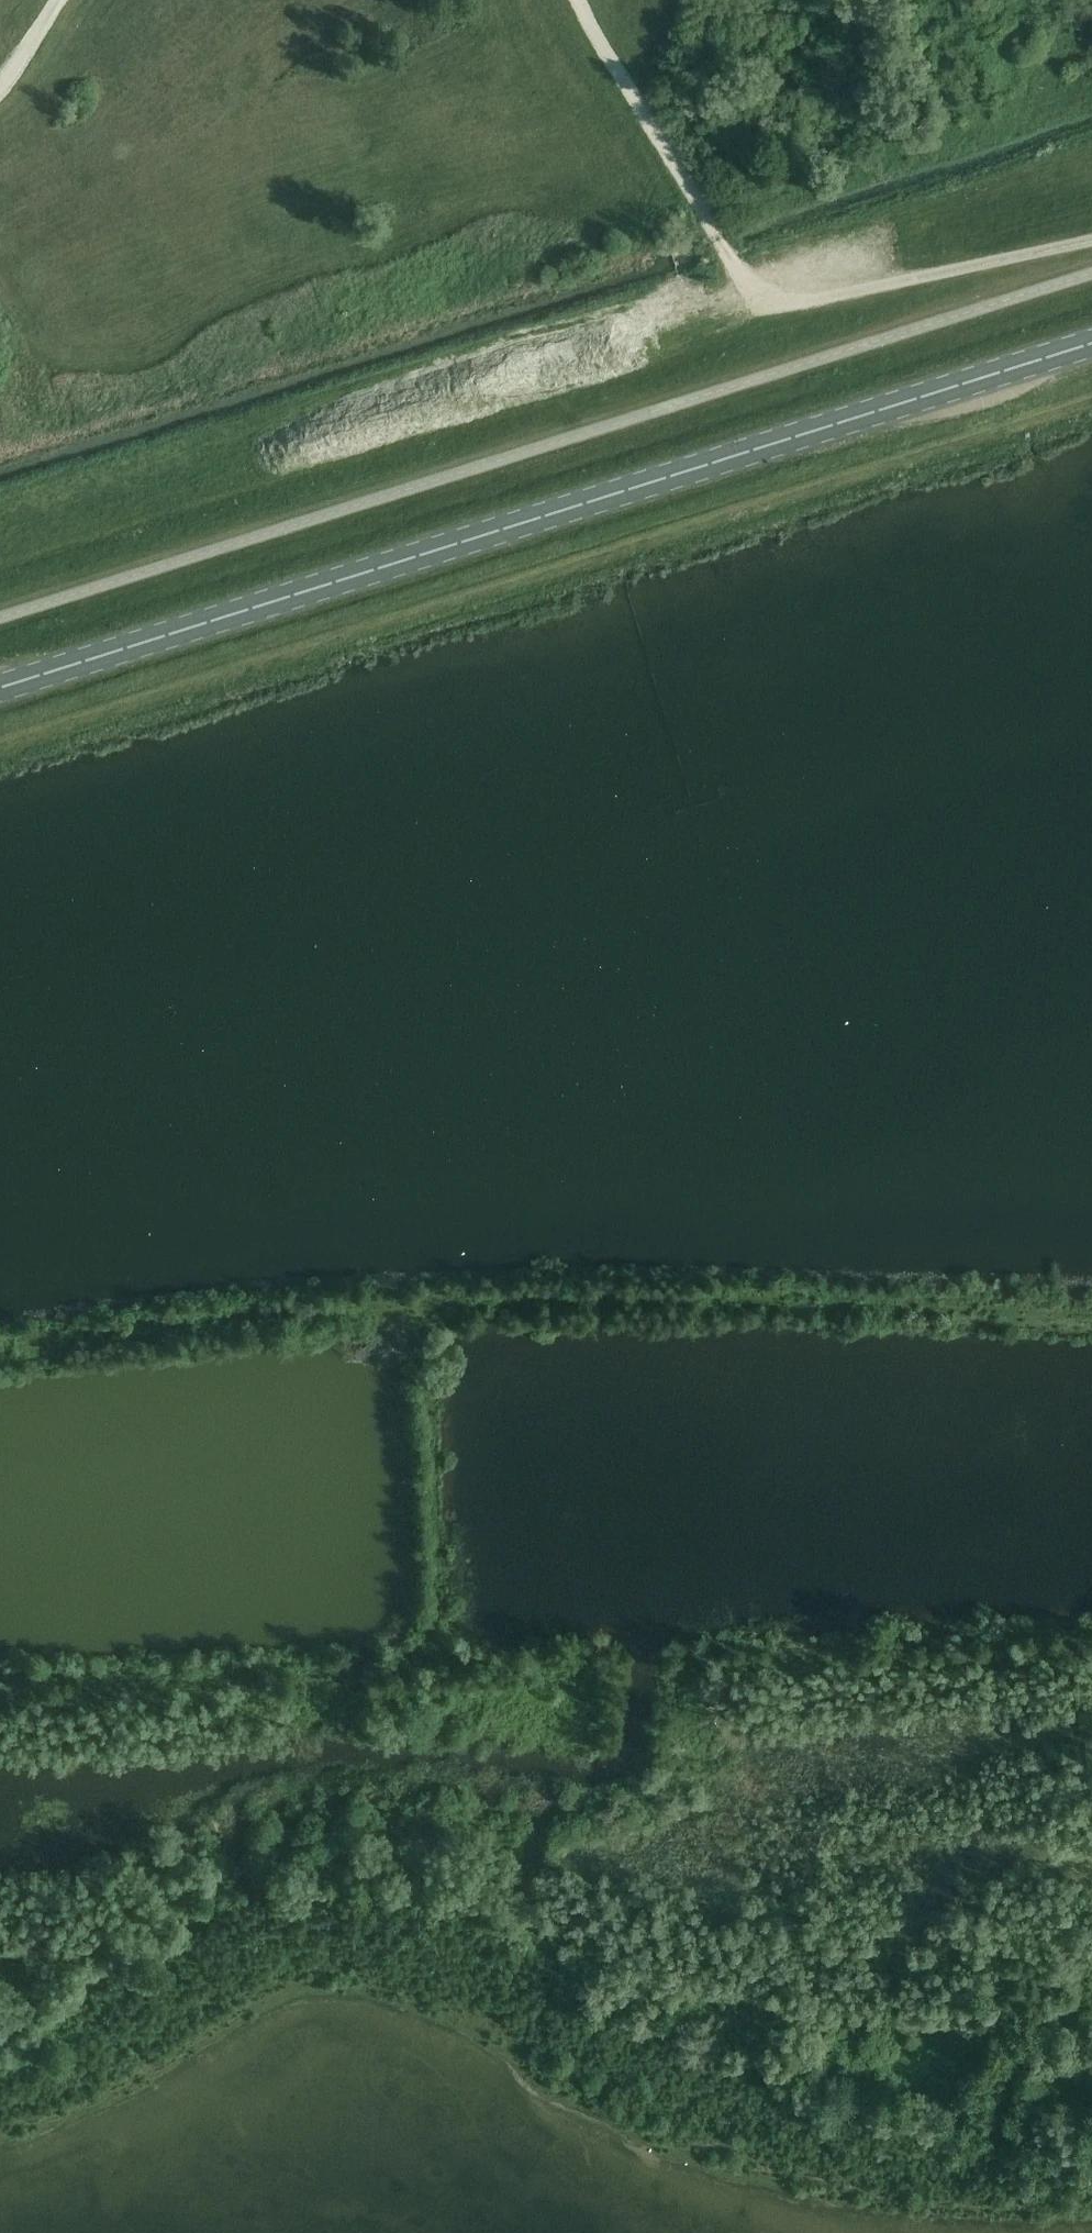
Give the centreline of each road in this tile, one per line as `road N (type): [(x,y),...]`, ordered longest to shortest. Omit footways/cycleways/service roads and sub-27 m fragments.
road 1 (secondary): [(1091,344),(0,687)]

